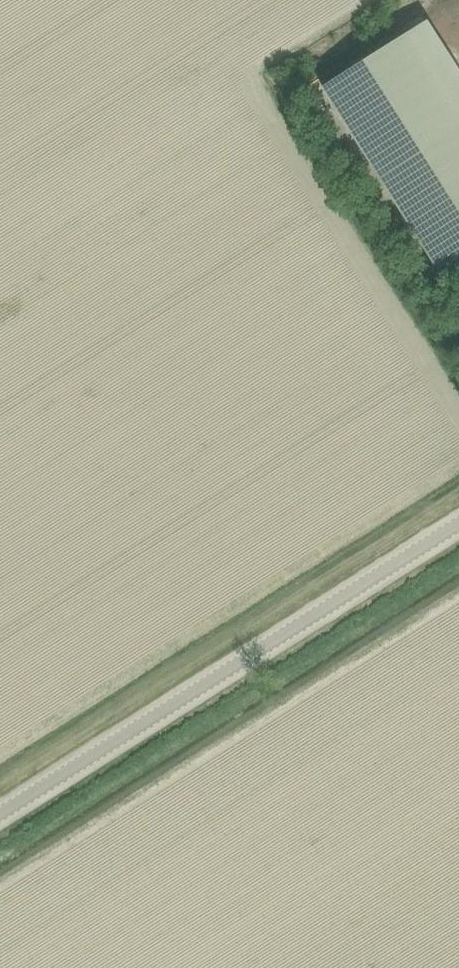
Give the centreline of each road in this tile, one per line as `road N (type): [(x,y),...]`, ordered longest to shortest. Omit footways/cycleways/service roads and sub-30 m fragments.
road 1 (unclassified): [(0,815),(458,525)]

